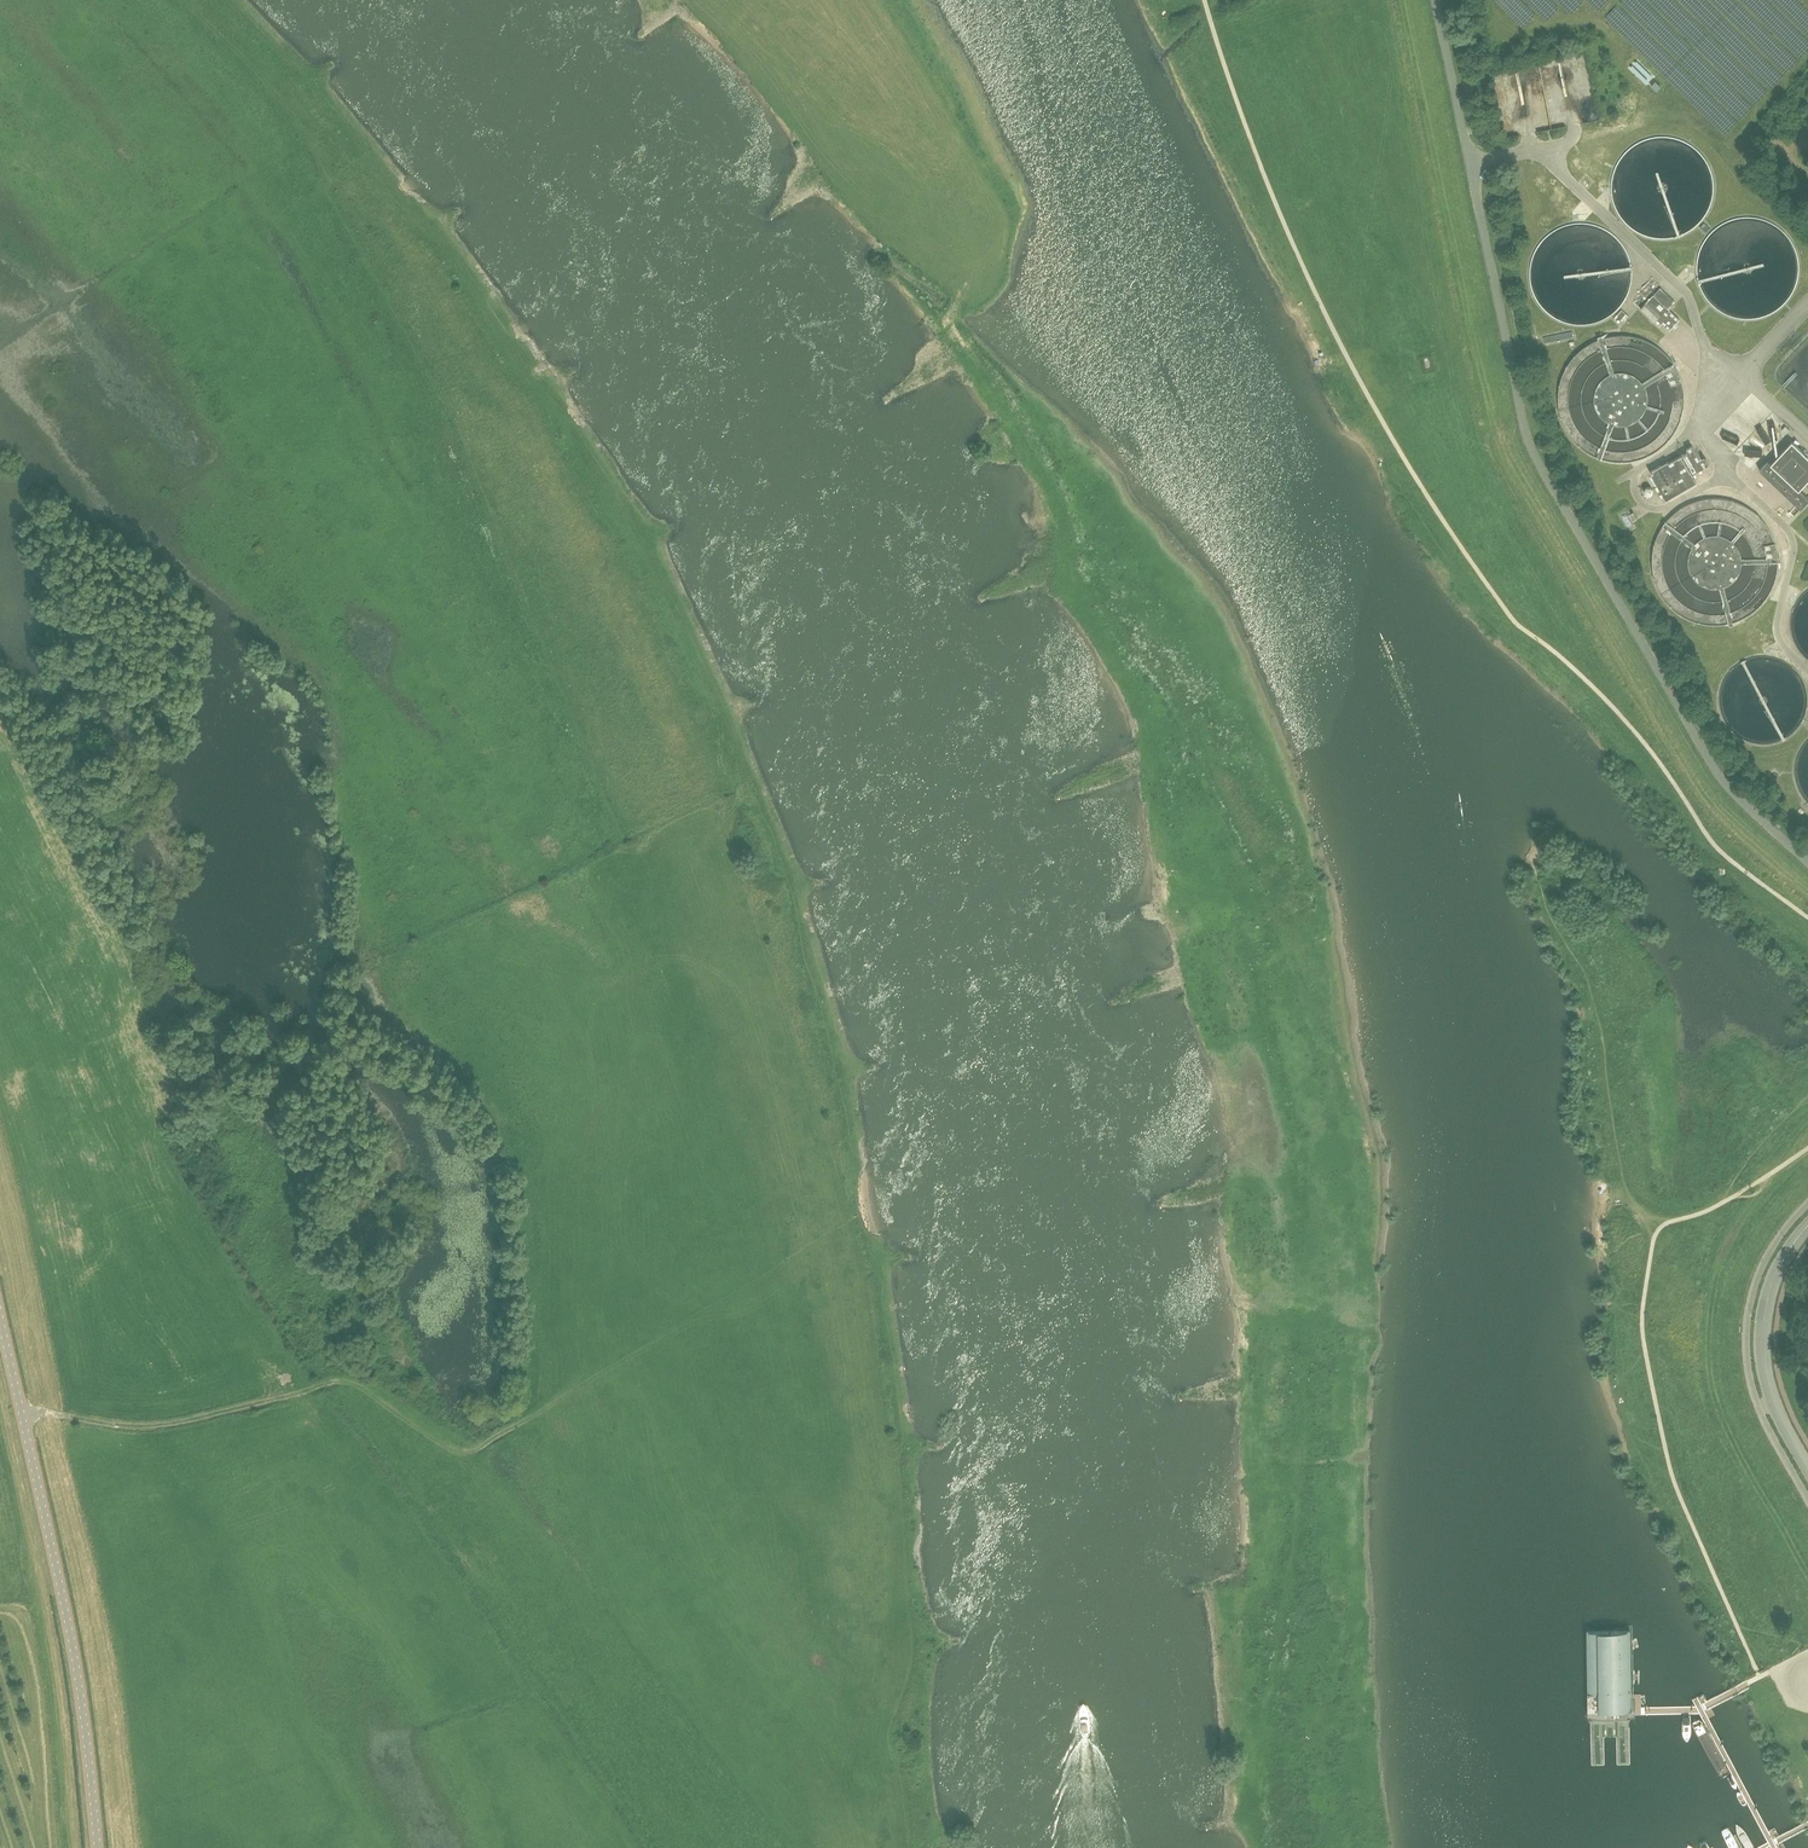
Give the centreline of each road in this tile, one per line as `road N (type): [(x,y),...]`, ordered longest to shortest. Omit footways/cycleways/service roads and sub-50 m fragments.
road 1 (residential): [(1807,863),(1720,778),(1532,452),(1435,0)]
road 2 (tertiary): [(98,1847),(72,1645),(0,1316)]
road 3 (track): [(21,1410),(153,1425),(345,1382),(399,1405)]
road 4 (tertiary): [(1807,1468),(1775,1405),(1762,1349),(1772,1284),(1807,1225)]

